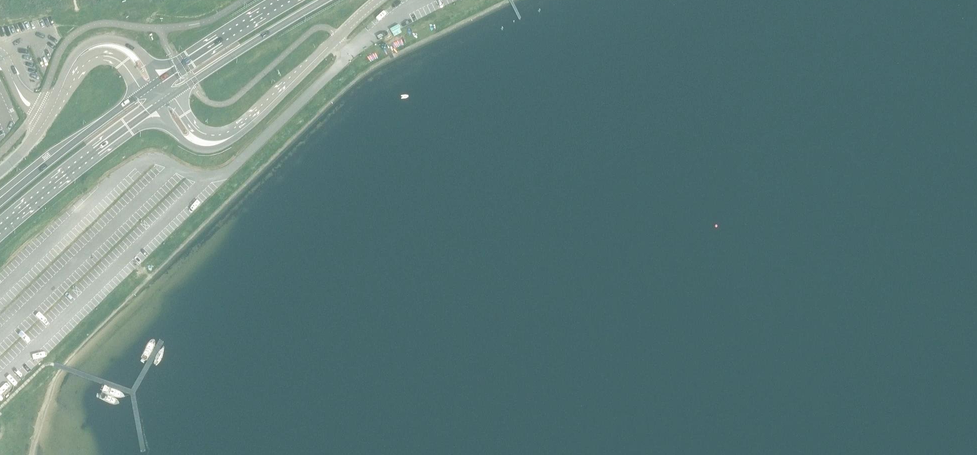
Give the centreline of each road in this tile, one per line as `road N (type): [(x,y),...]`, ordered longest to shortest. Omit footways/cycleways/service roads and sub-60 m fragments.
road 1 (tertiary): [(164,103),(194,139),(228,138),(380,0)]
road 2 (unclassified): [(153,85),(127,51),(89,50),(34,138),(0,172)]
road 3 (primary): [(0,227),(164,103)]
road 4 (primary): [(153,85),(0,202)]
road 5 (primary): [(164,103),(323,0)]
road 6 (primary): [(284,0),(153,85)]

